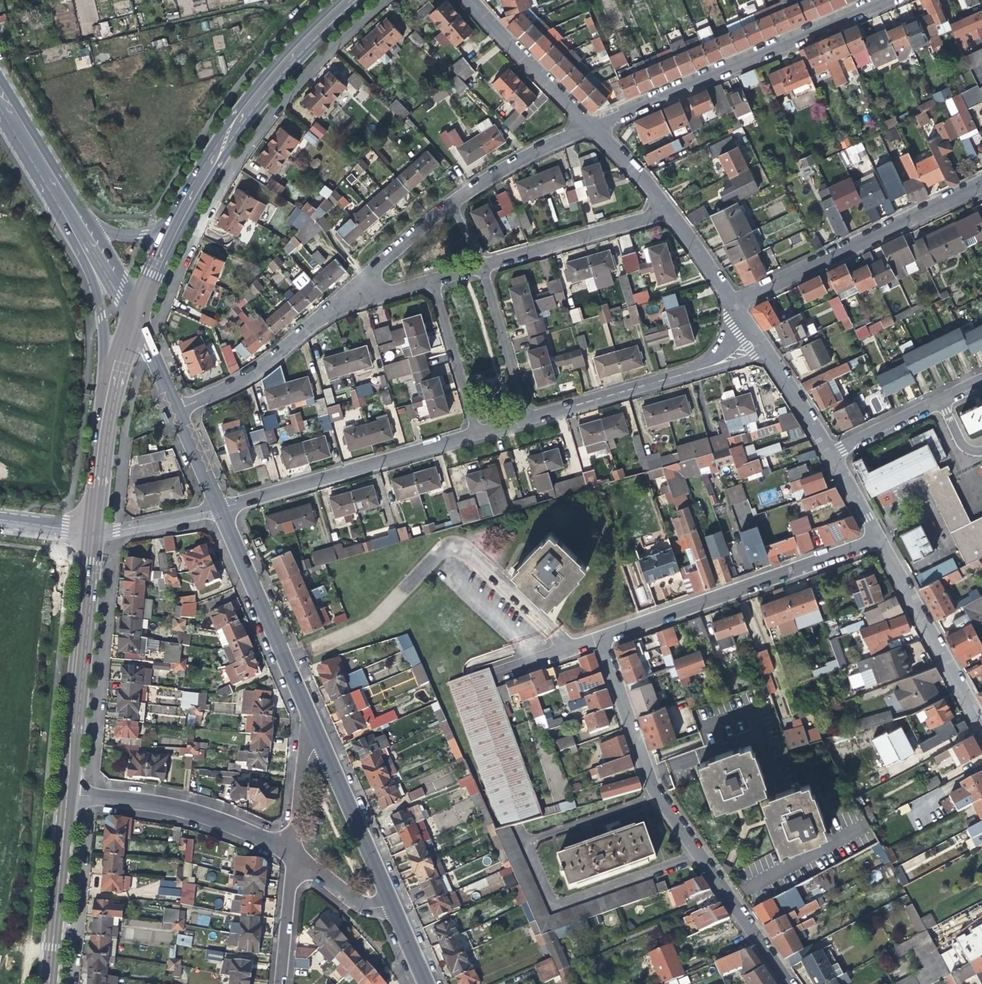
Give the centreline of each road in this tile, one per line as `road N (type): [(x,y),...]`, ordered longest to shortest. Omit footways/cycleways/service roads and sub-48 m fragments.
road 1 (residential): [(786,983),(644,778),(598,637)]
road 2 (residential): [(876,0),(587,124)]
road 3 (residential): [(598,637),(876,540)]
road 4 (secondary): [(352,0),(294,58),(206,170),(177,225)]
road 5 (residential): [(730,301),(981,181)]
road 6 (residential): [(215,509),(474,433)]
road 7 (secondary): [(89,532),(66,793)]
road 8 (residential): [(315,735),(215,509)]
road 9 (residential): [(525,419),(717,362),(754,335)]
road 10 (residential): [(66,793),(178,806),(288,854)]
road 11 (residential): [(981,728),(876,540)]
road 12 (secondary): [(66,793),(44,983)]
road 13 (residential): [(665,211),(482,264)]
road 14 (residential): [(389,907),(315,735)]
road 15 (residential): [(173,411),(240,380),(328,309)]
road 16 (residential): [(587,124),(469,0)]
road 17 (tertiary): [(82,224),(108,391)]
road 18 (residential): [(328,309),(451,196)]
road 19 (residential): [(525,419),(482,264)]
road 20 (residential): [(430,279),(474,433)]
road 21 (tertiary): [(82,224),(0,89)]
road 22 (residential): [(451,196),(587,124)]
road 23 (secondary): [(108,391),(89,532)]
road 24 (residential): [(827,454),(754,335)]
road 25 (residential): [(276,983),(288,854)]
road 26 (residential): [(89,532),(215,509)]
road 27 (residential): [(288,854),(300,756),(315,735)]
road 28 (residential): [(827,454),(938,400)]

